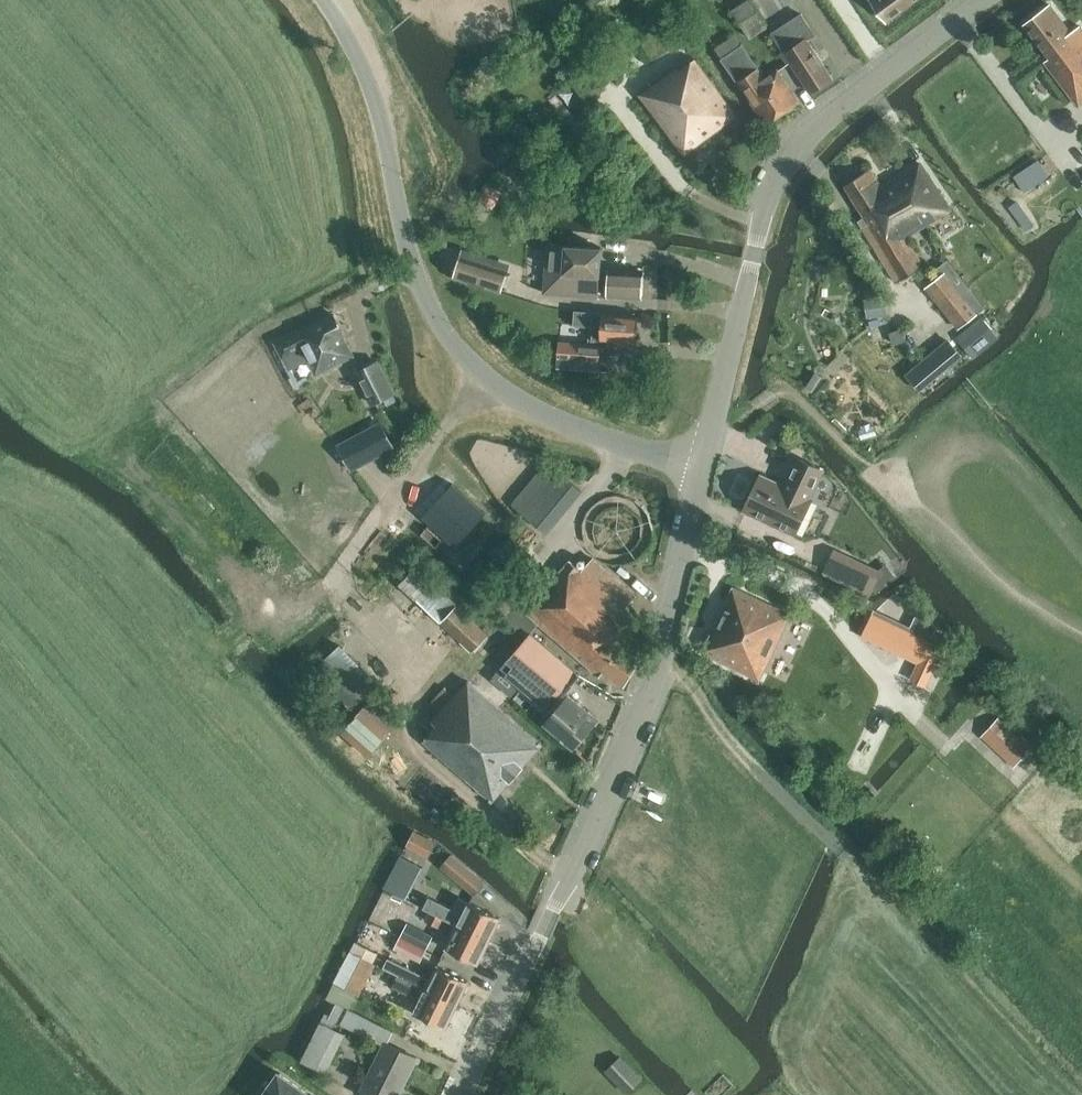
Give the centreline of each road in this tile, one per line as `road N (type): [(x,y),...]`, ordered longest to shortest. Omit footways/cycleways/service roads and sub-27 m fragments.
road 1 (tertiary): [(475,1094),(635,733),(705,465)]
road 2 (unclassified): [(705,465),(635,449),(530,406),(477,369),(446,334),(407,244),(370,82),(326,0)]
road 3 (tertiary): [(705,465),(777,176),(835,111),(984,0)]
road 4 (track): [(868,879),(684,692),(660,657)]
road 5 (track): [(885,481),(781,393),(712,437)]

